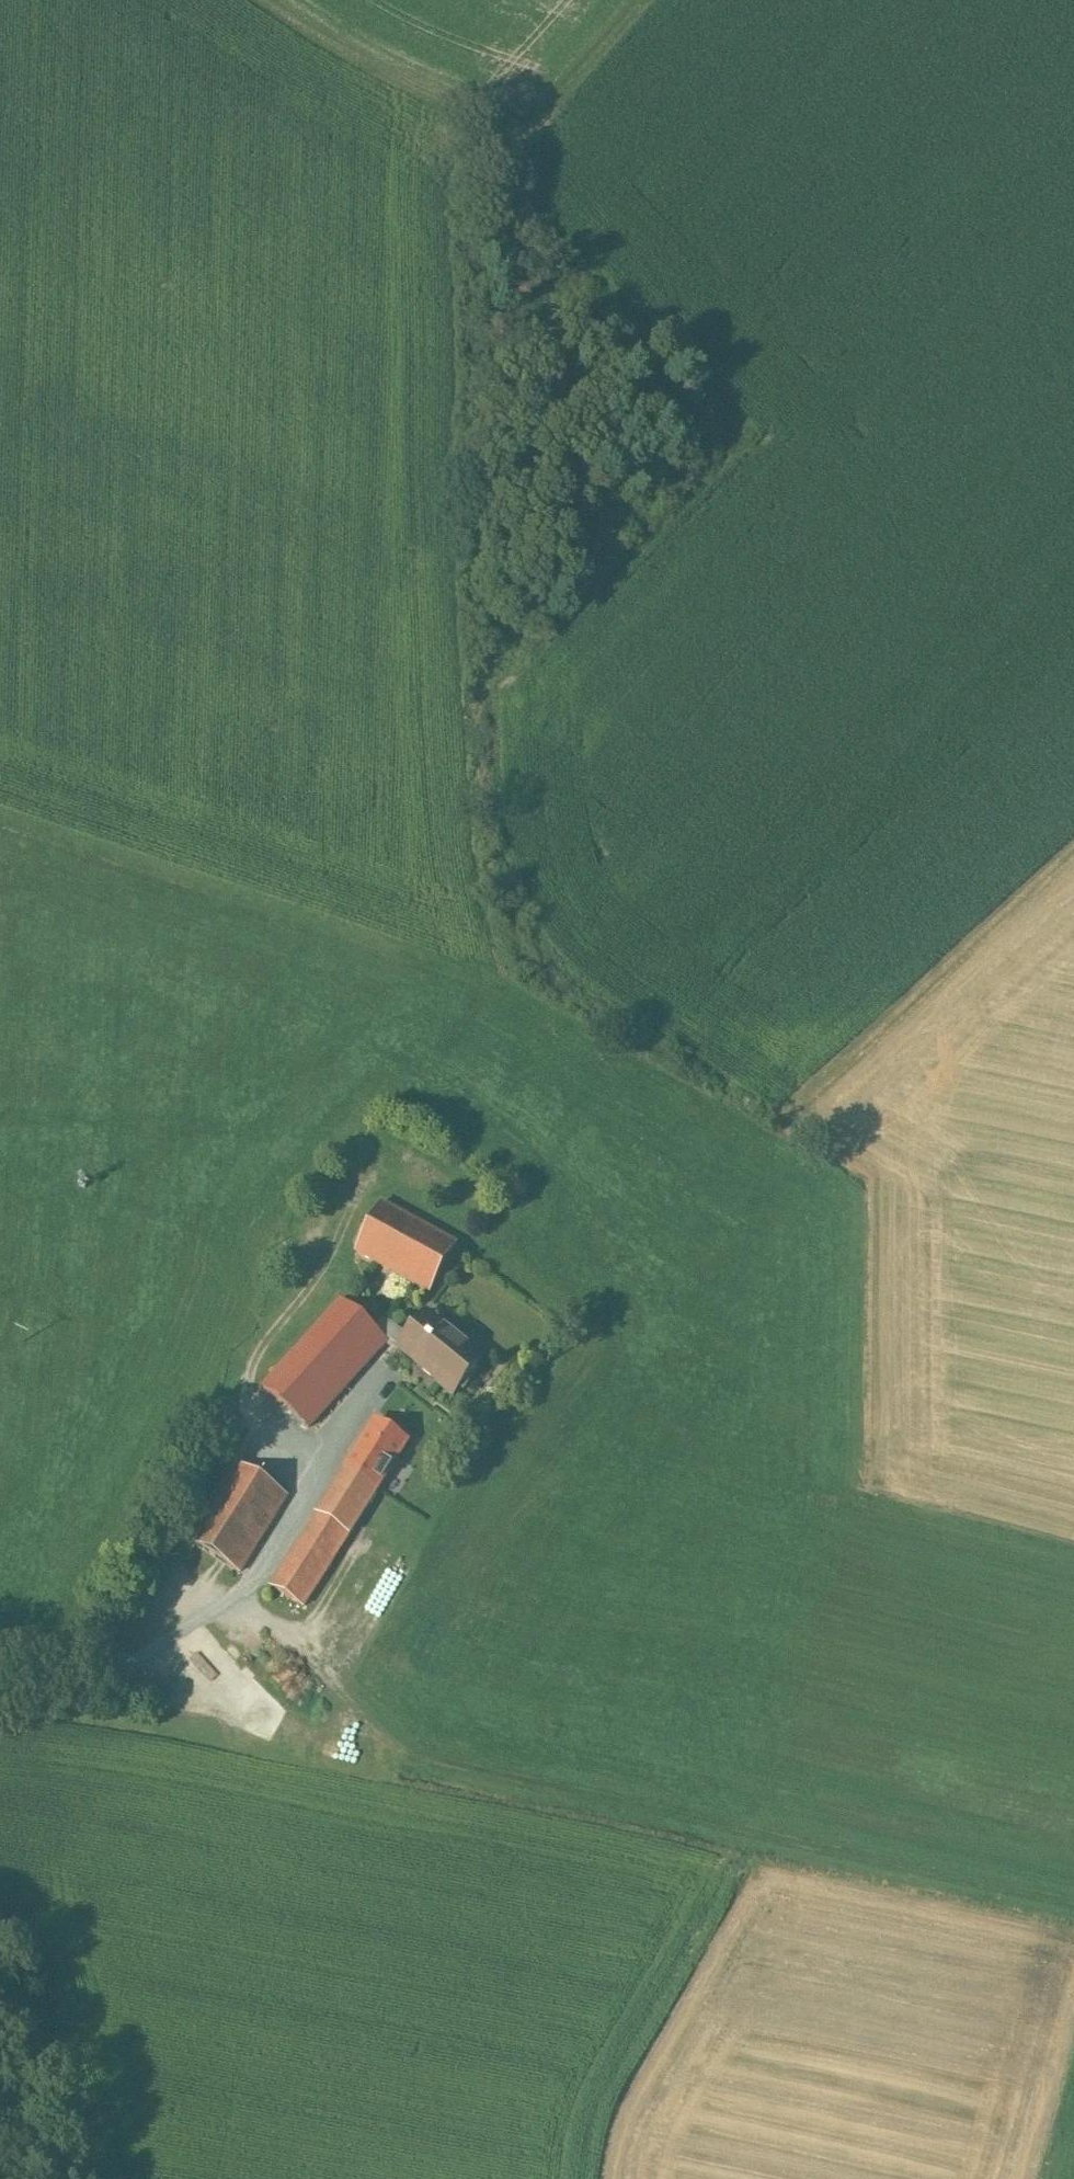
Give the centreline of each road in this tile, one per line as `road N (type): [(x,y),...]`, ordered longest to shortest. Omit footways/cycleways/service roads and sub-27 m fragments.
road 1 (track): [(267,0),(358,61),(503,128),(526,124),(636,0)]

